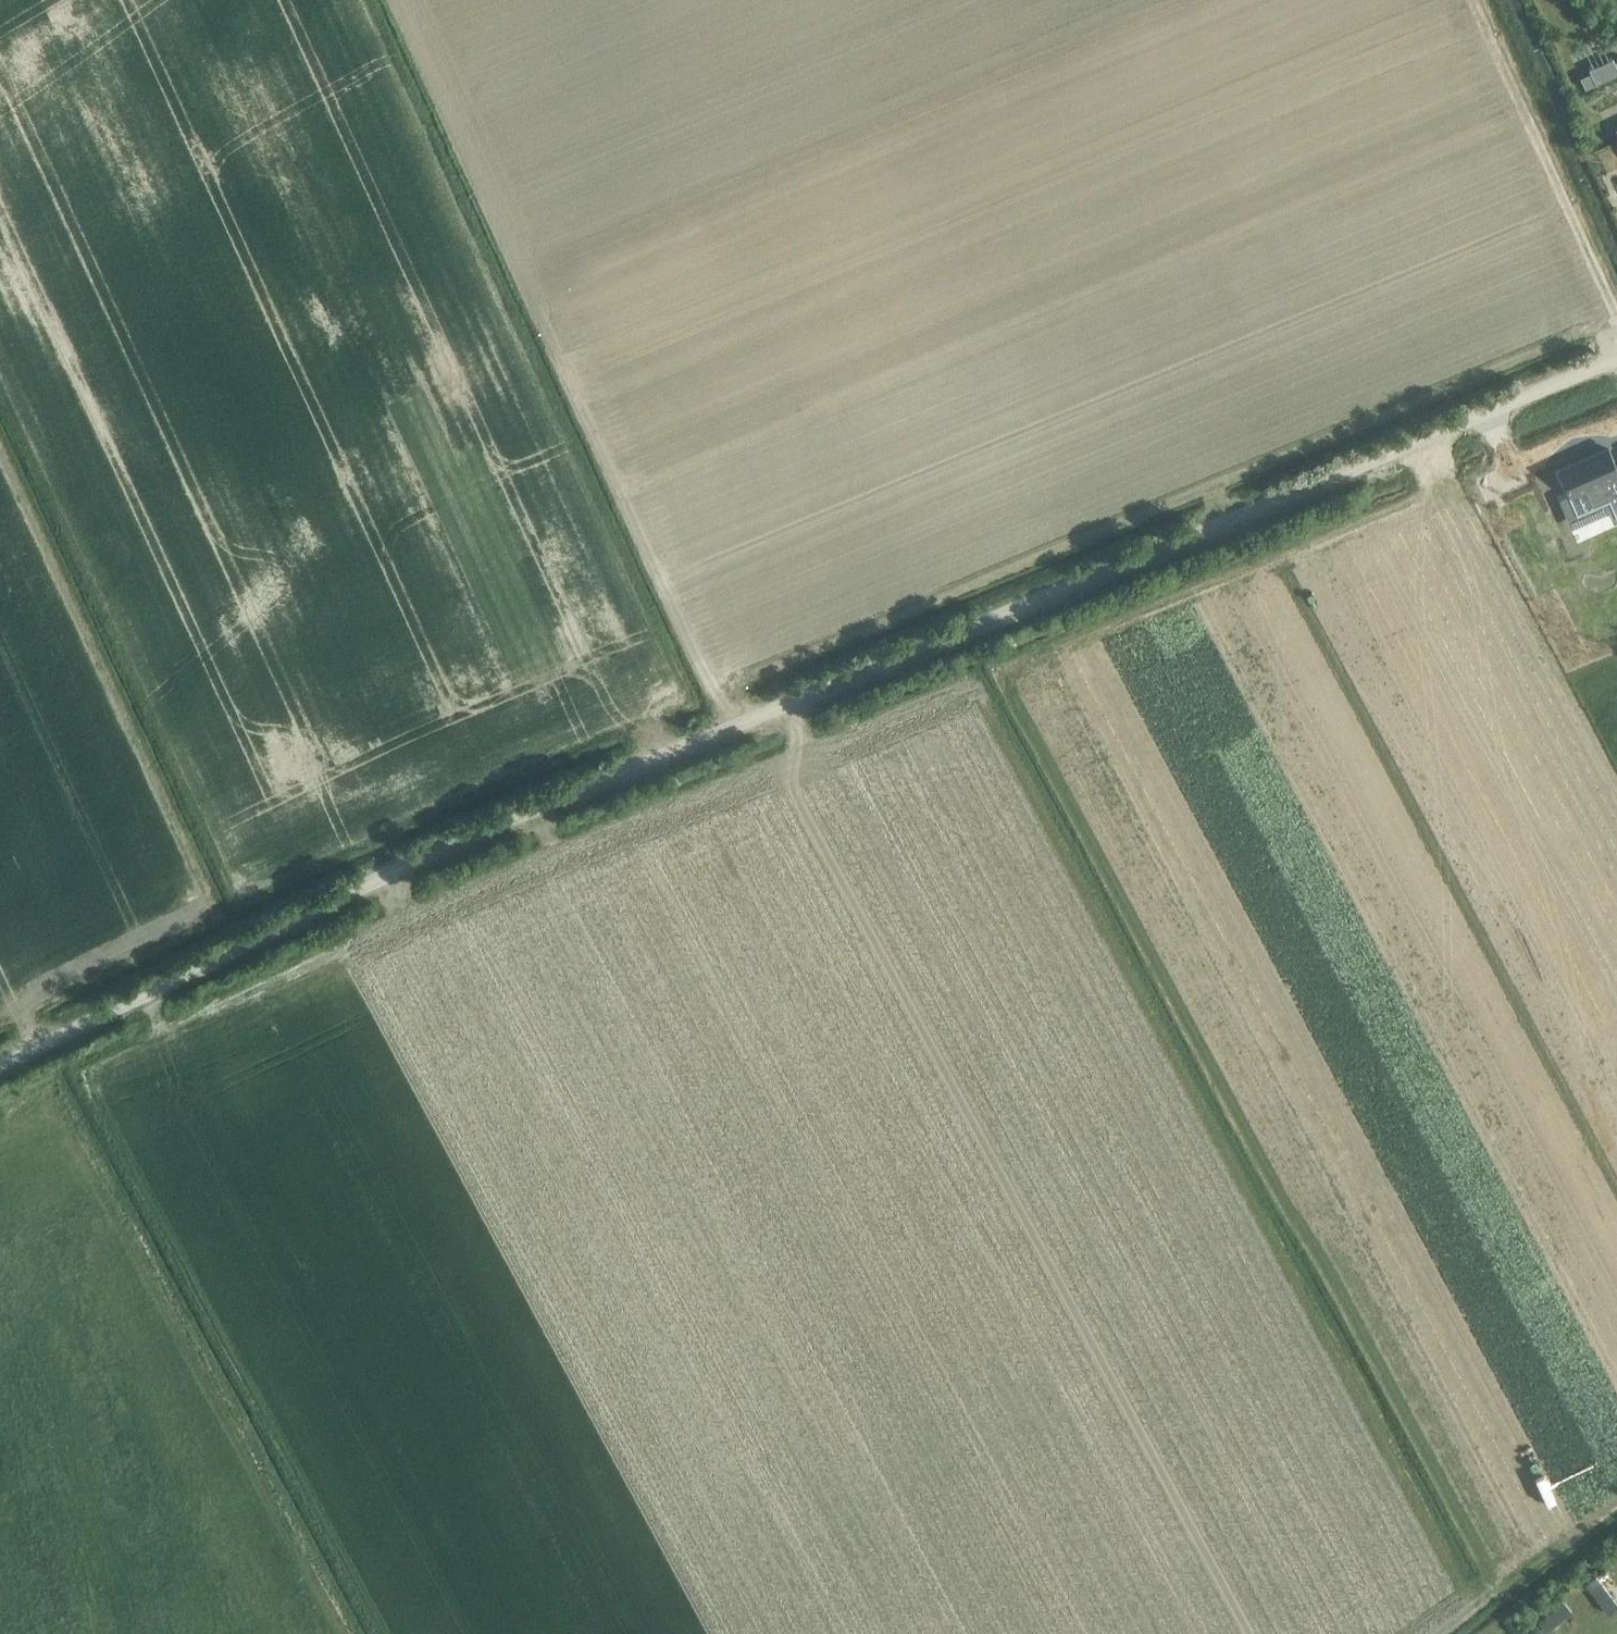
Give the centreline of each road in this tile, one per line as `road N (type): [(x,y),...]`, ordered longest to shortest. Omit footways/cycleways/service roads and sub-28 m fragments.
road 1 (unclassified): [(0,1065),(387,873),(1616,355)]

